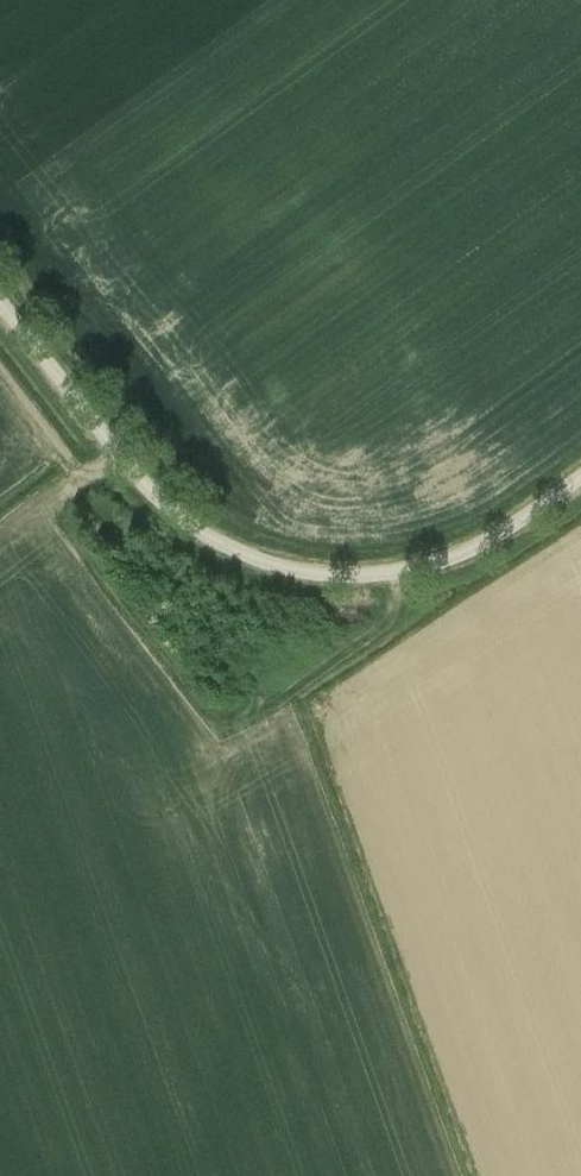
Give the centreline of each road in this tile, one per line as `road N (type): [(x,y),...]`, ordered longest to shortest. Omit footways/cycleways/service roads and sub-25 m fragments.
road 1 (unclassified): [(580,481),(485,552),(440,574),(368,586),(253,566),(184,524),(0,304)]

